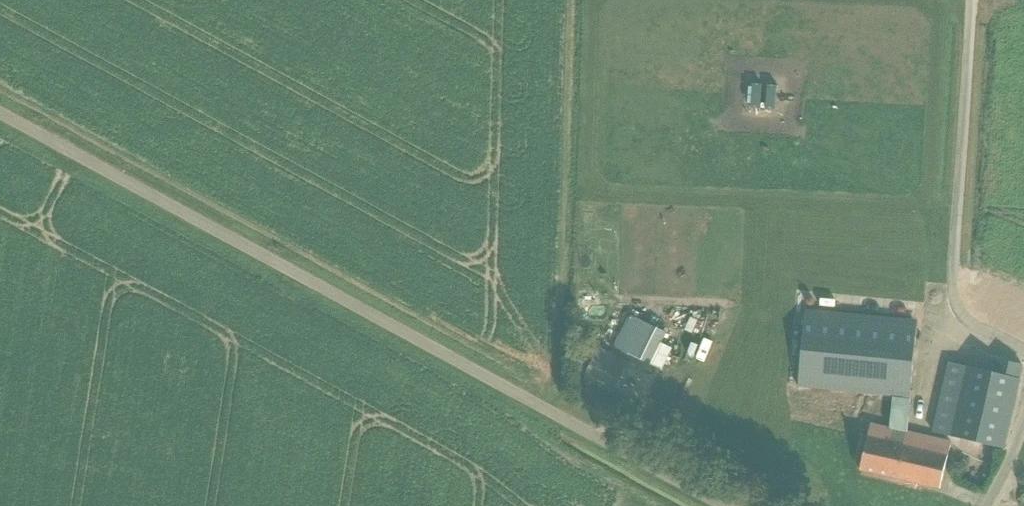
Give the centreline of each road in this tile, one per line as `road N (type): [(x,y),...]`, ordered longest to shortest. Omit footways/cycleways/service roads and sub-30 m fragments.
road 1 (unclassified): [(724,505),(0,113)]

